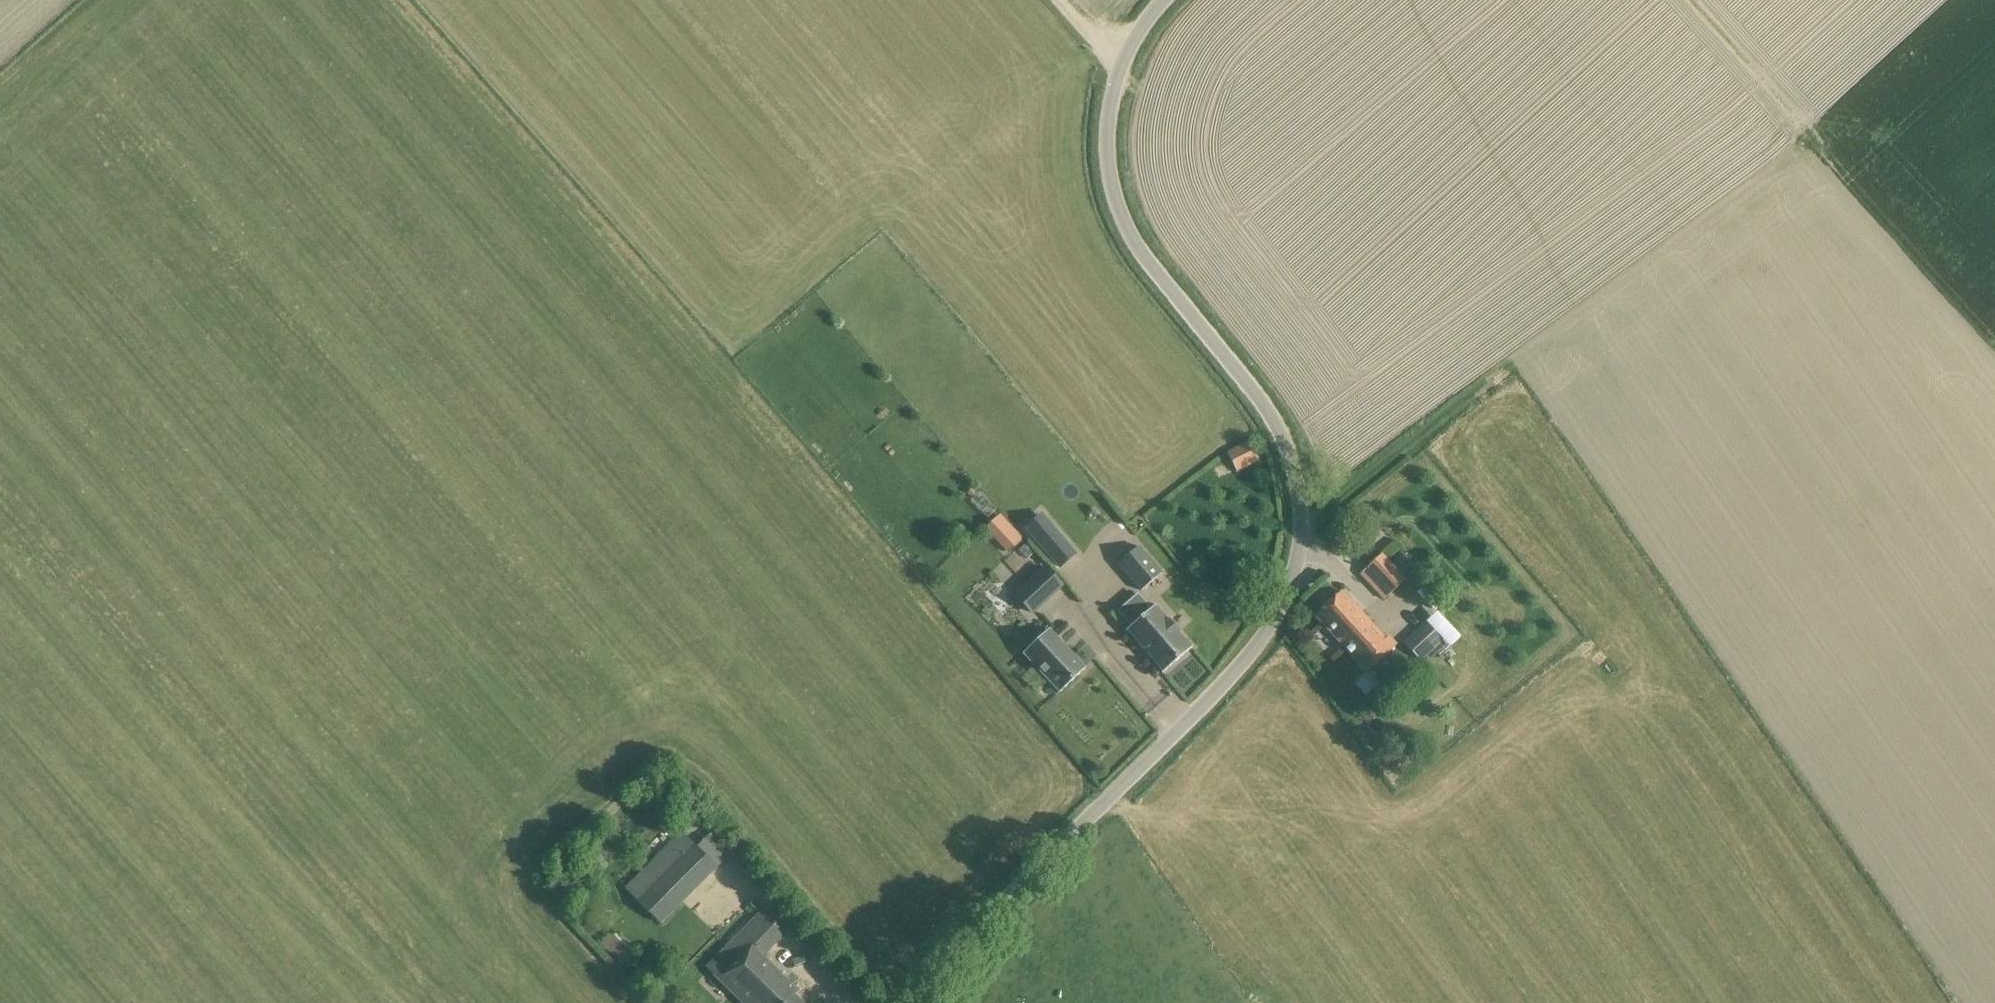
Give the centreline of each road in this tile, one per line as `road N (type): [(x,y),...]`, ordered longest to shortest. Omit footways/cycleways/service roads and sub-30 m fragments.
road 1 (unclassified): [(915,1002),(1255,648),(1283,599),(1296,550),(1296,505),(1279,434),(1122,217),(1105,93),(1112,54),(1161,0)]

